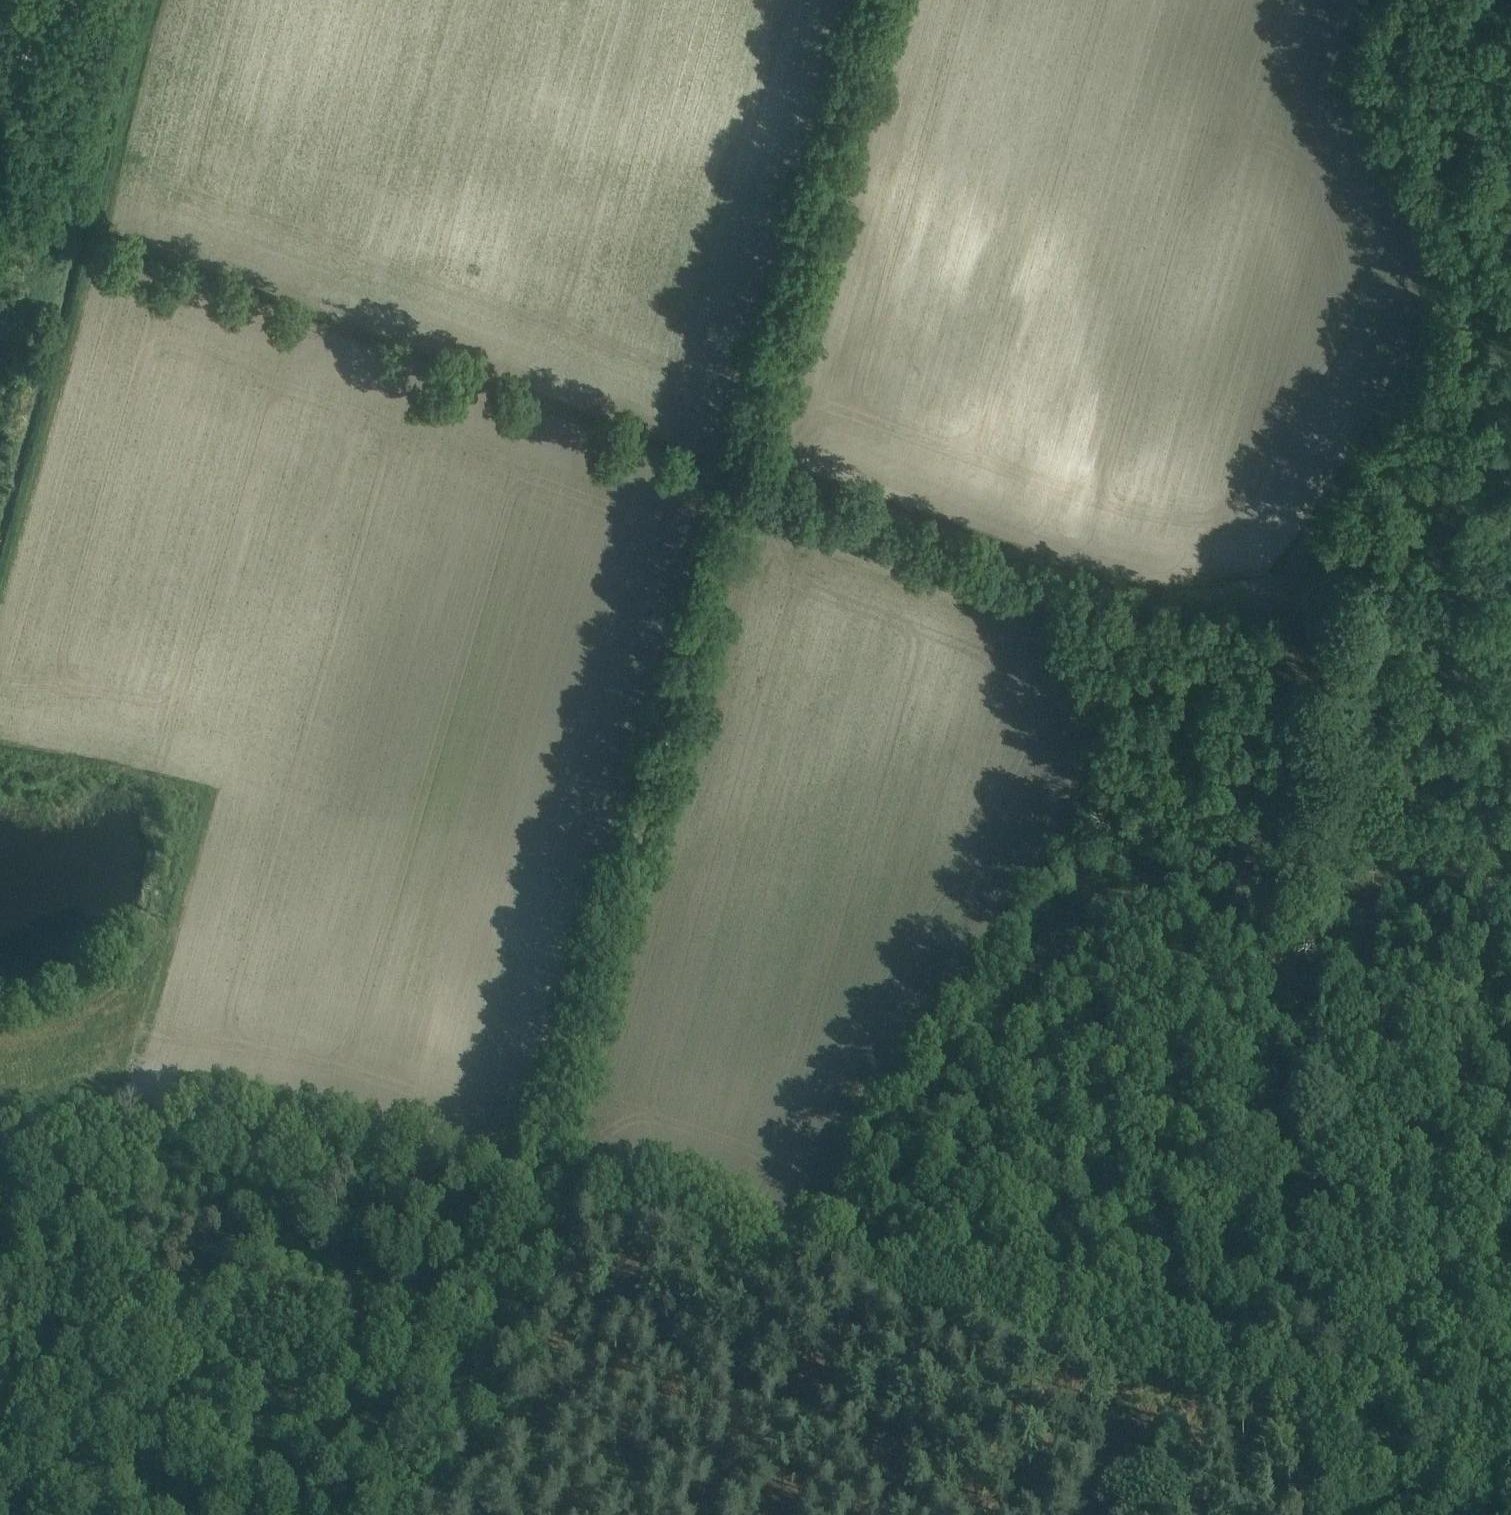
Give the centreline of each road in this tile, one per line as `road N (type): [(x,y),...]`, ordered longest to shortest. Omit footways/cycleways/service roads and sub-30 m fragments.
road 1 (secondary): [(0,132),(64,0)]

